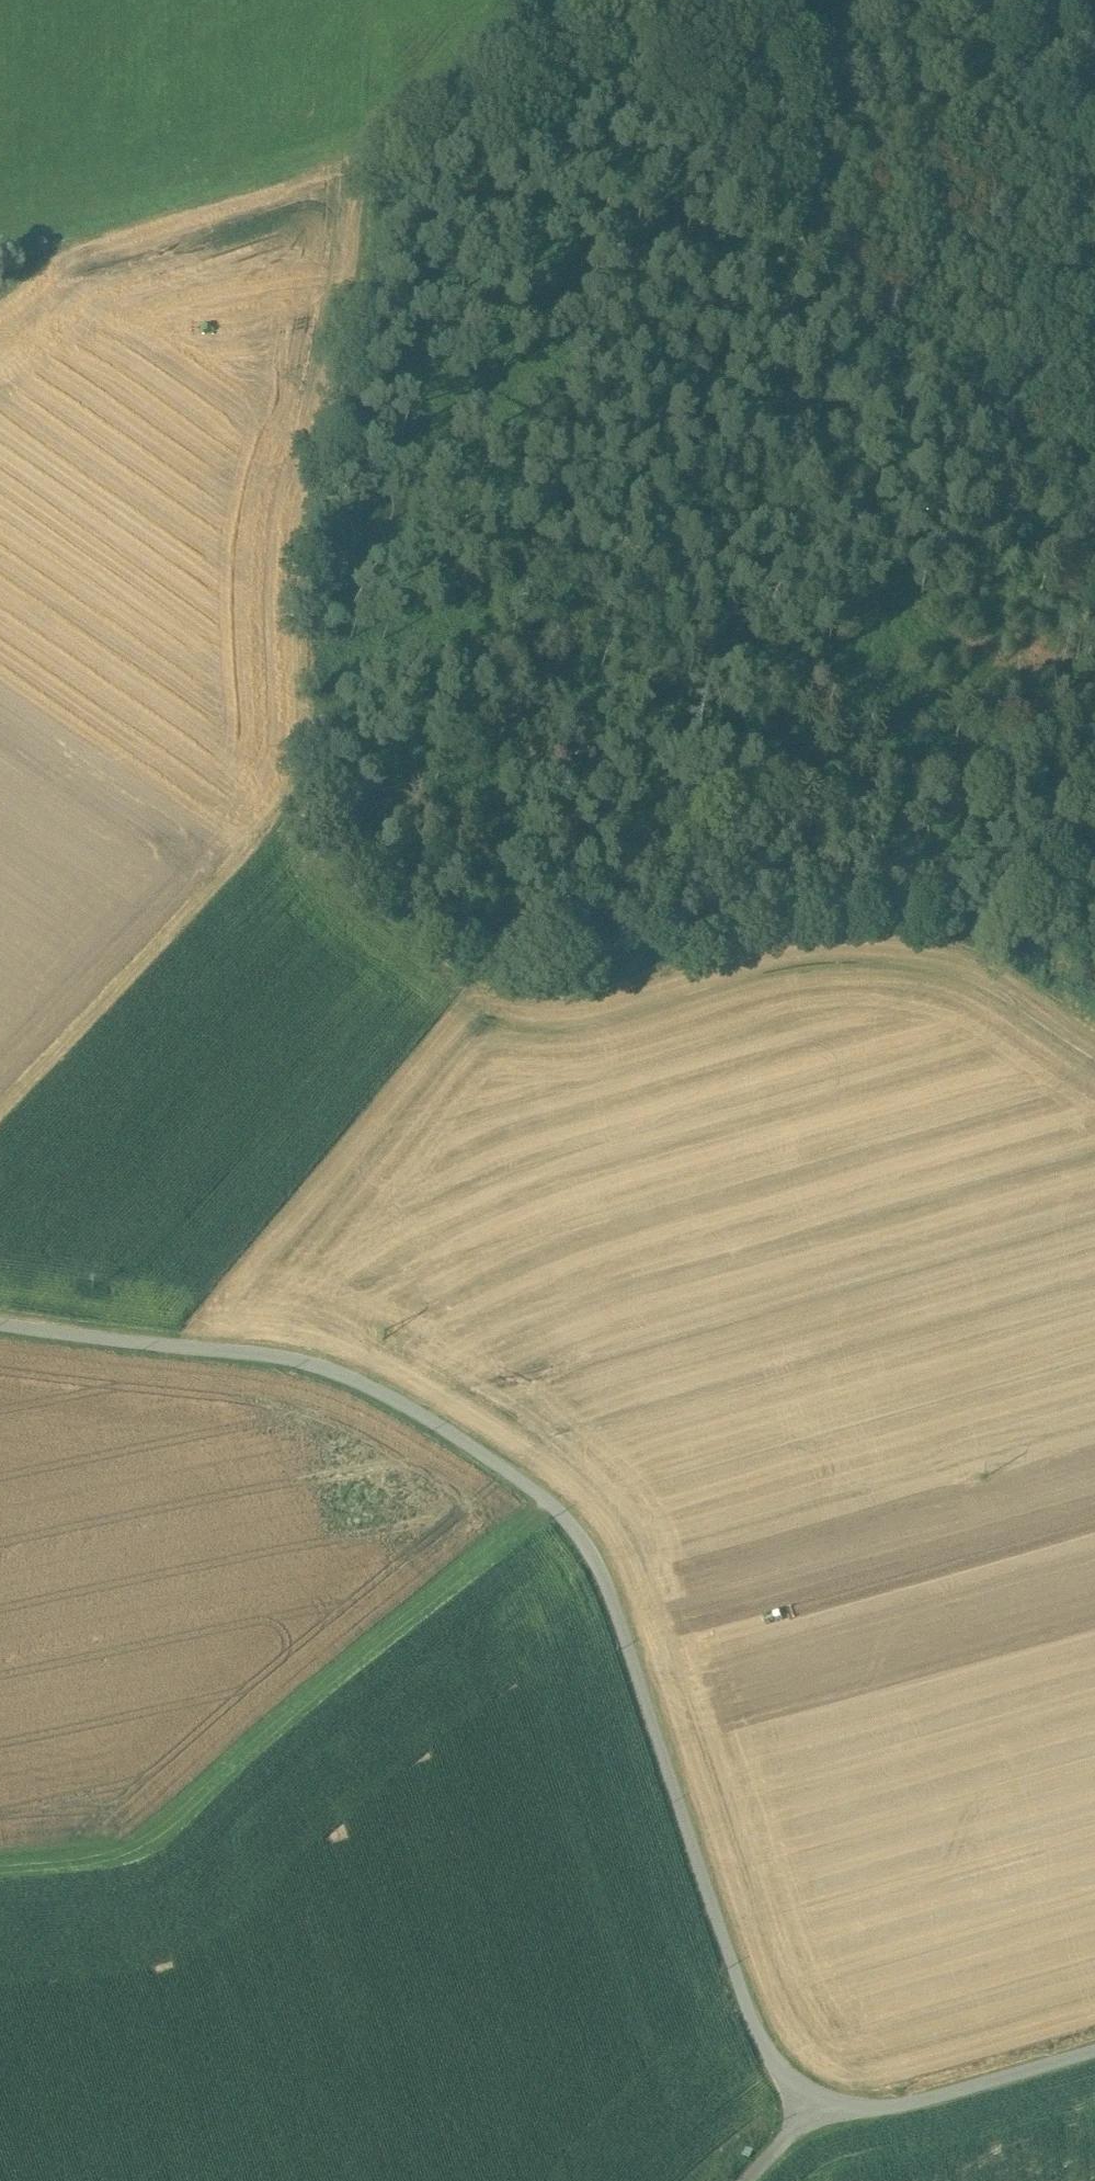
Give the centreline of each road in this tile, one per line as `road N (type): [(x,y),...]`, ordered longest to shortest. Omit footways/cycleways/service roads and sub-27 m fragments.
road 1 (unclassified): [(0,1326),(320,1367),(385,1394),(538,1495),(571,1528),(609,1594),(742,1997),(789,2080),(840,2103),(894,2105),(1094,2050)]

